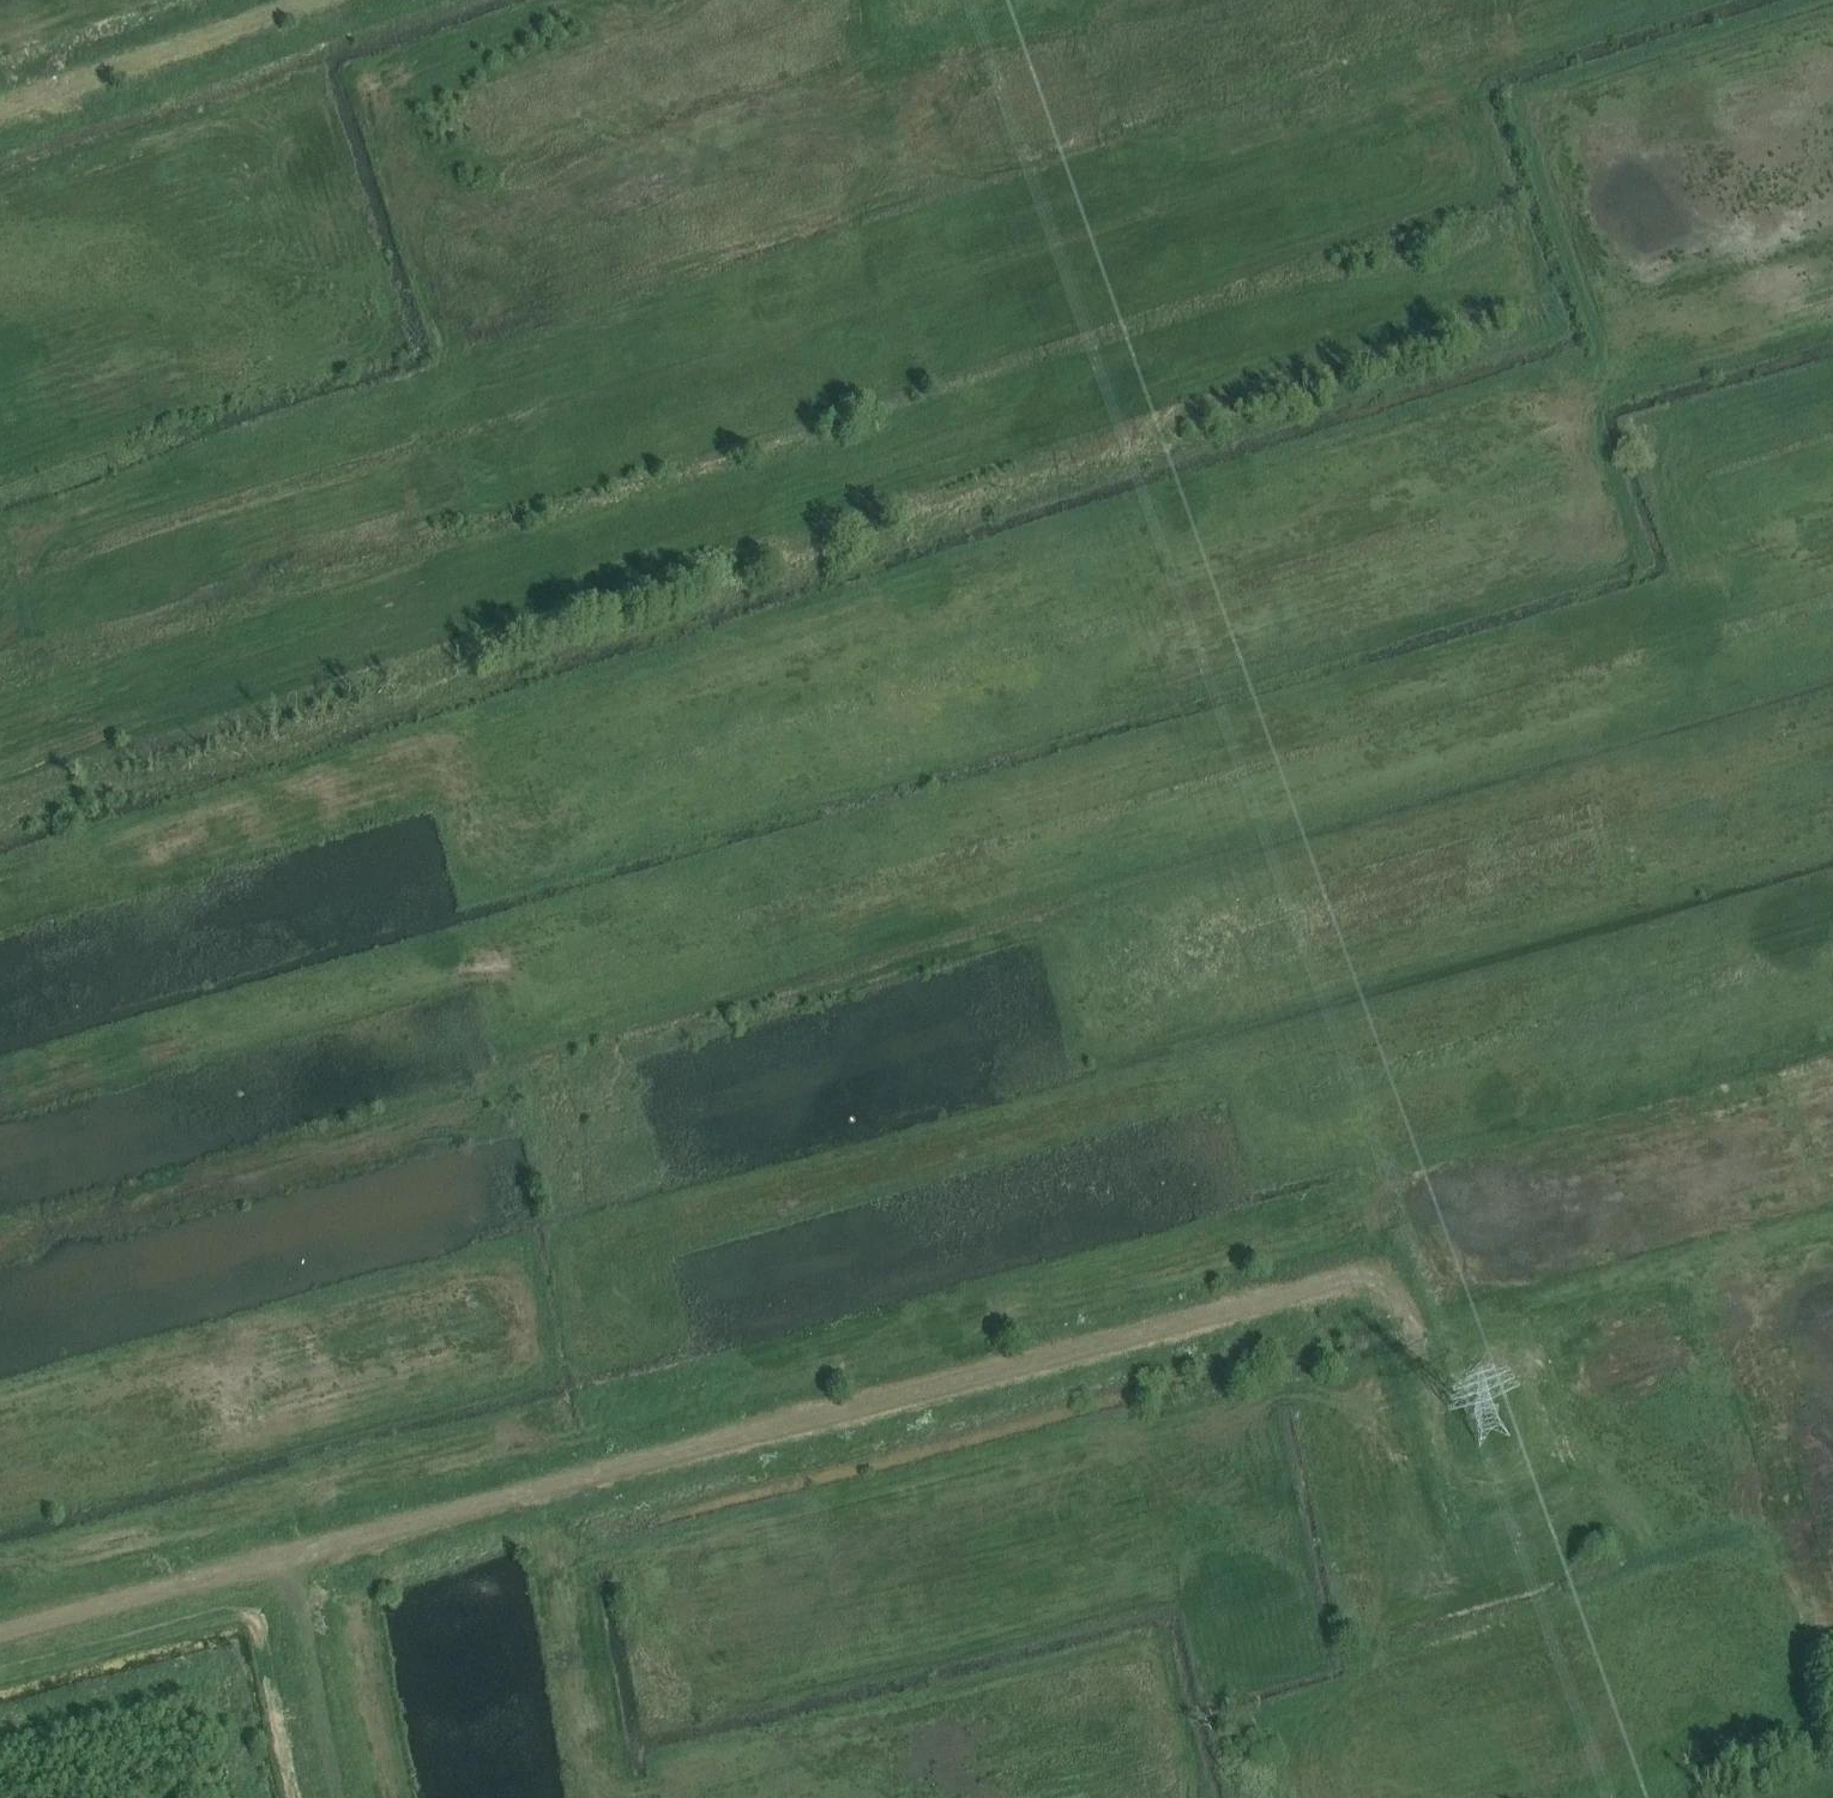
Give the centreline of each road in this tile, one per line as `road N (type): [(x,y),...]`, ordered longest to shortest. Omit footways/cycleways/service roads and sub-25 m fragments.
road 1 (track): [(0,1635),(1384,1260),(1410,1317)]
road 2 (track): [(0,113),(320,0)]

